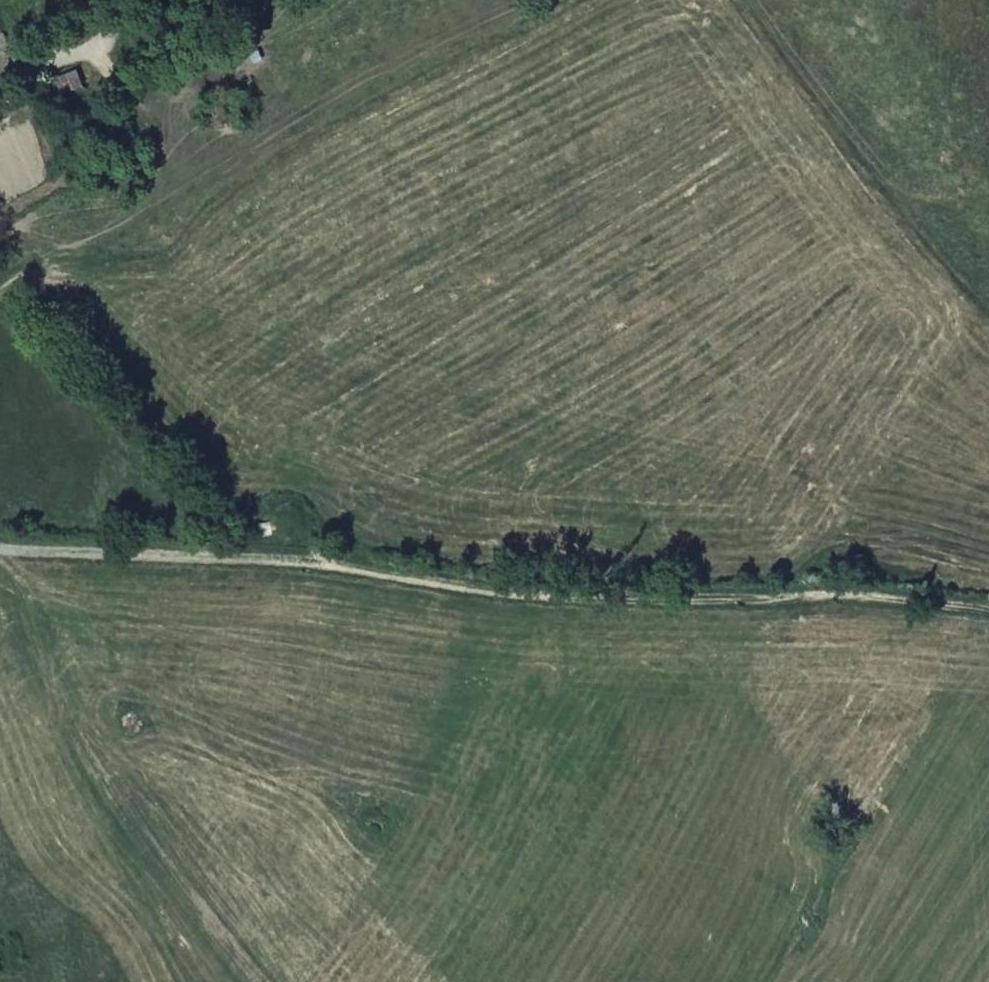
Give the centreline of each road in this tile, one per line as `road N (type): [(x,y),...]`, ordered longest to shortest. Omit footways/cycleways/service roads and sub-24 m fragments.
road 1 (track): [(988,612),(802,601),(526,603),(0,551)]

